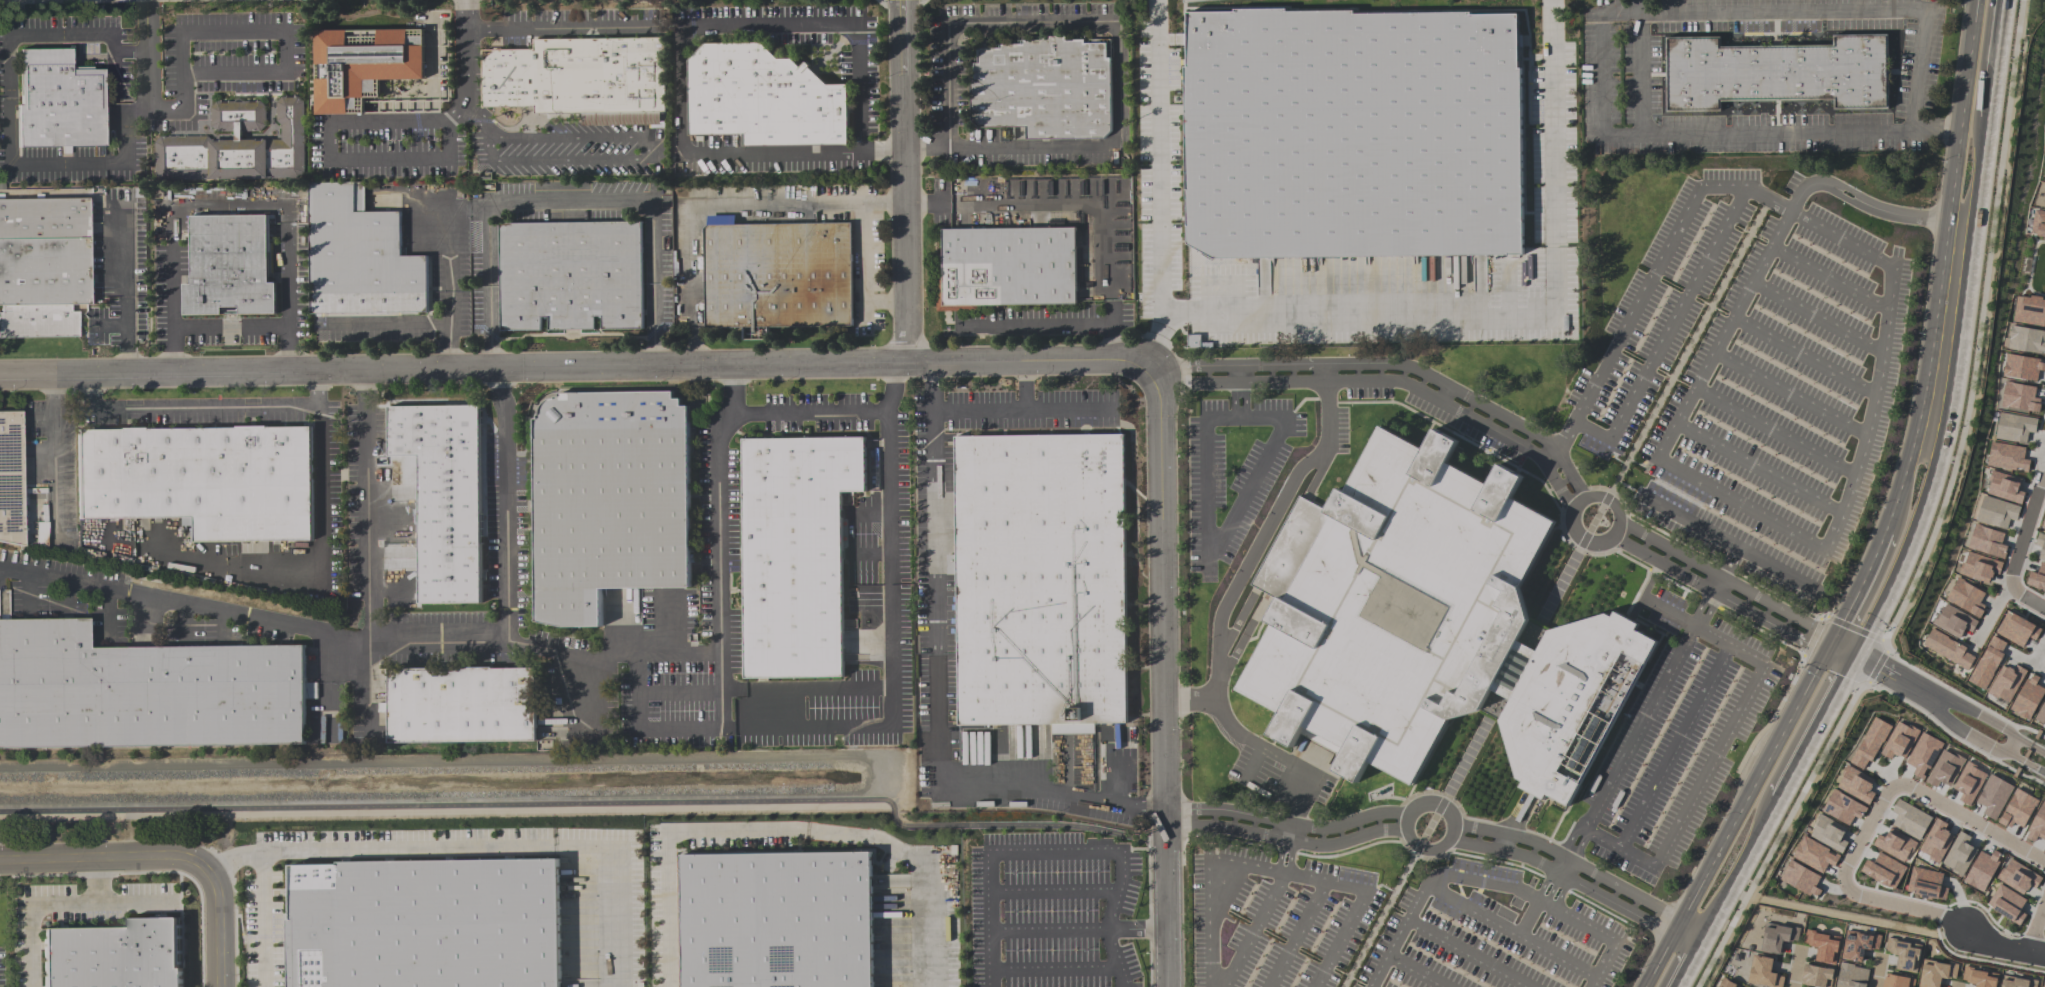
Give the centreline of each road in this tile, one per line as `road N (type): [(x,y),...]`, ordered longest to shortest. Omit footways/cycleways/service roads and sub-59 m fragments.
road 1 (residential): [(0,370),(1150,366)]
road 2 (primary): [(1974,0),(1931,354),(1904,476),(1831,641),(1647,986)]
road 3 (primary): [(1854,655),(1902,562),(1947,416),(1987,122)]
road 4 (residential): [(1150,366),(1163,840)]
road 5 (residential): [(1962,925),(1843,888),(1842,874),(1888,788),(1903,785),(2044,860)]
road 6 (residential): [(905,0),(908,367)]
road 7 (residential): [(205,868),(182,858),(0,860)]
road 8 (primary): [(1694,947),(1781,790)]
road 9 (residential): [(2044,612),(2010,586),(2044,478)]
road 10 (primary): [(1781,790),(1854,655)]
road 11 (residential): [(1163,840),(1167,986)]
road 12 (primary): [(1987,122),(2003,0)]
road 13 (residential): [(221,986),(219,896),(205,868)]

